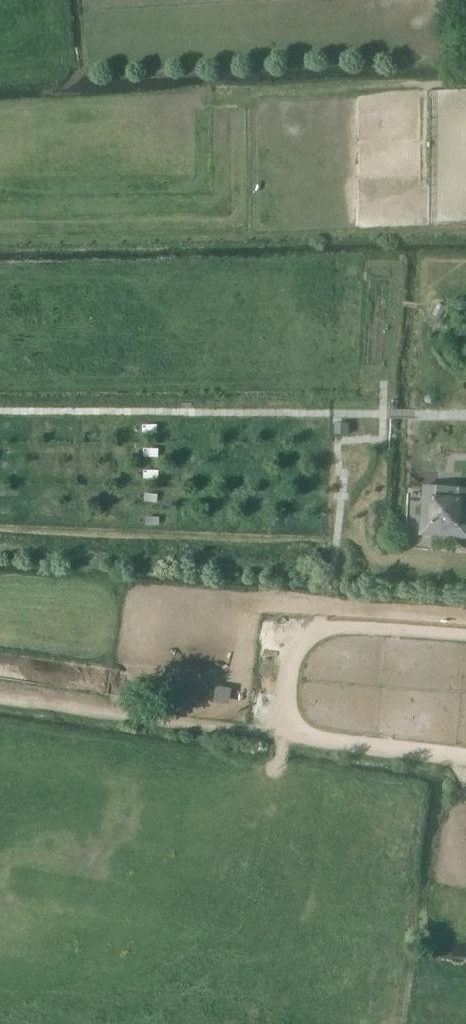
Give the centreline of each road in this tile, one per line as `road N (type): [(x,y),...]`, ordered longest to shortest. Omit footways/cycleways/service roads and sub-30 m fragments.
road 1 (track): [(333,575),(345,473),(336,470),(338,438),(382,440),(384,412),(196,412)]
road 2 (track): [(0,529),(126,539),(337,533)]
road 3 (track): [(274,734),(0,699)]
road 4 (track): [(196,412),(0,412)]
road 5 (track): [(448,445),(456,395),(427,349),(428,322),(439,302),(465,296)]
road 6 (track): [(340,552),(447,559),(465,569)]

